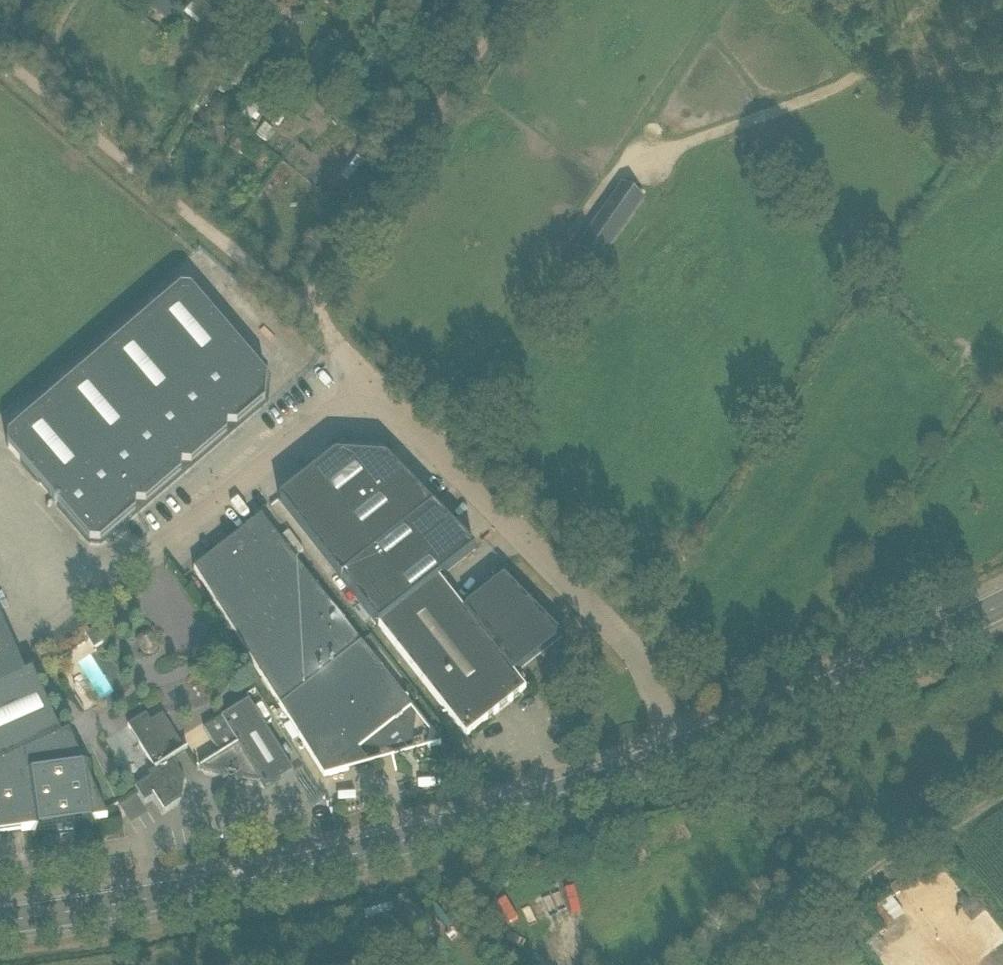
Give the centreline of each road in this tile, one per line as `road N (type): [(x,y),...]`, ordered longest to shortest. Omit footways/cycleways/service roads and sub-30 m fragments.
road 1 (primary): [(672,755),(334,861),(0,921)]
road 2 (unclassified): [(672,755),(631,651),(392,380),(369,371)]
road 3 (track): [(369,371),(305,306),(0,57)]
road 4 (unclassified): [(41,612),(341,375),(369,371)]
road 5 (track): [(305,306),(358,256),(510,0)]
road 6 (primary): [(1002,603),(672,755)]
road 7 (track): [(1002,780),(722,964)]

